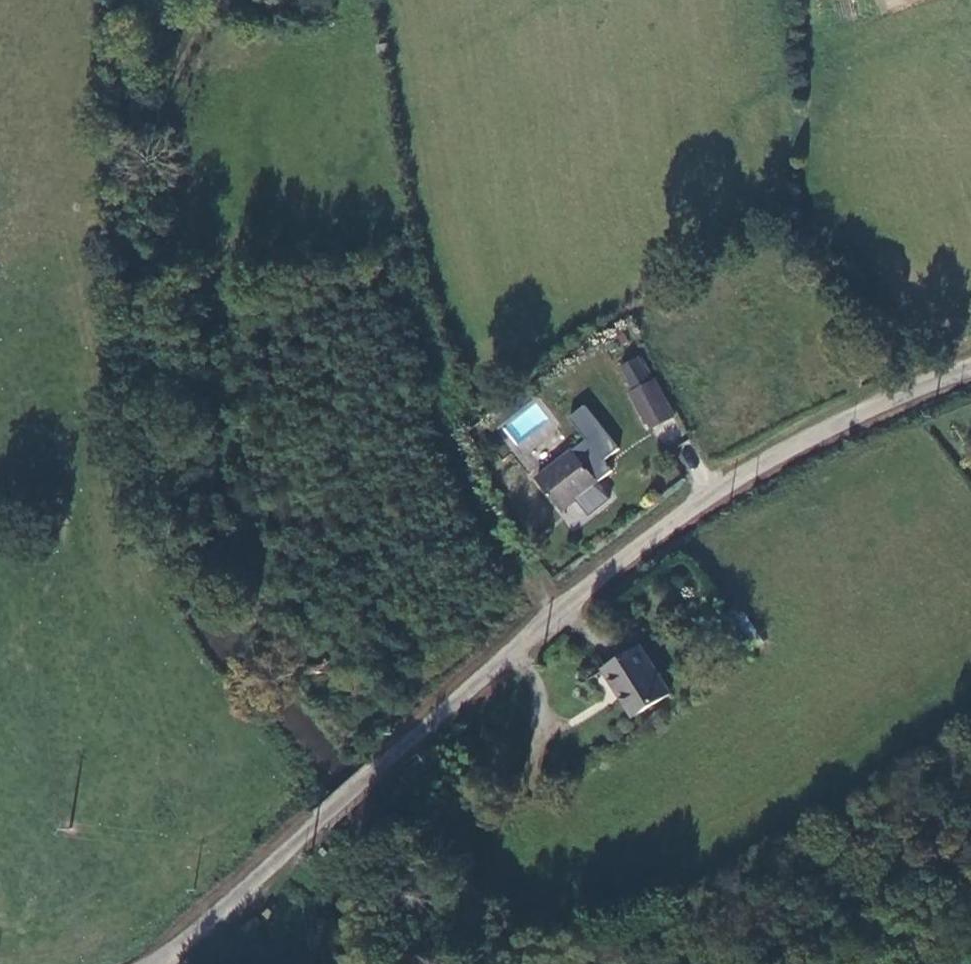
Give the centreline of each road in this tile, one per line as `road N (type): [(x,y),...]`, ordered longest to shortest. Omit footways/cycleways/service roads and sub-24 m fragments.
road 1 (unclassified): [(970,367),(716,484),(545,621),(156,963)]

